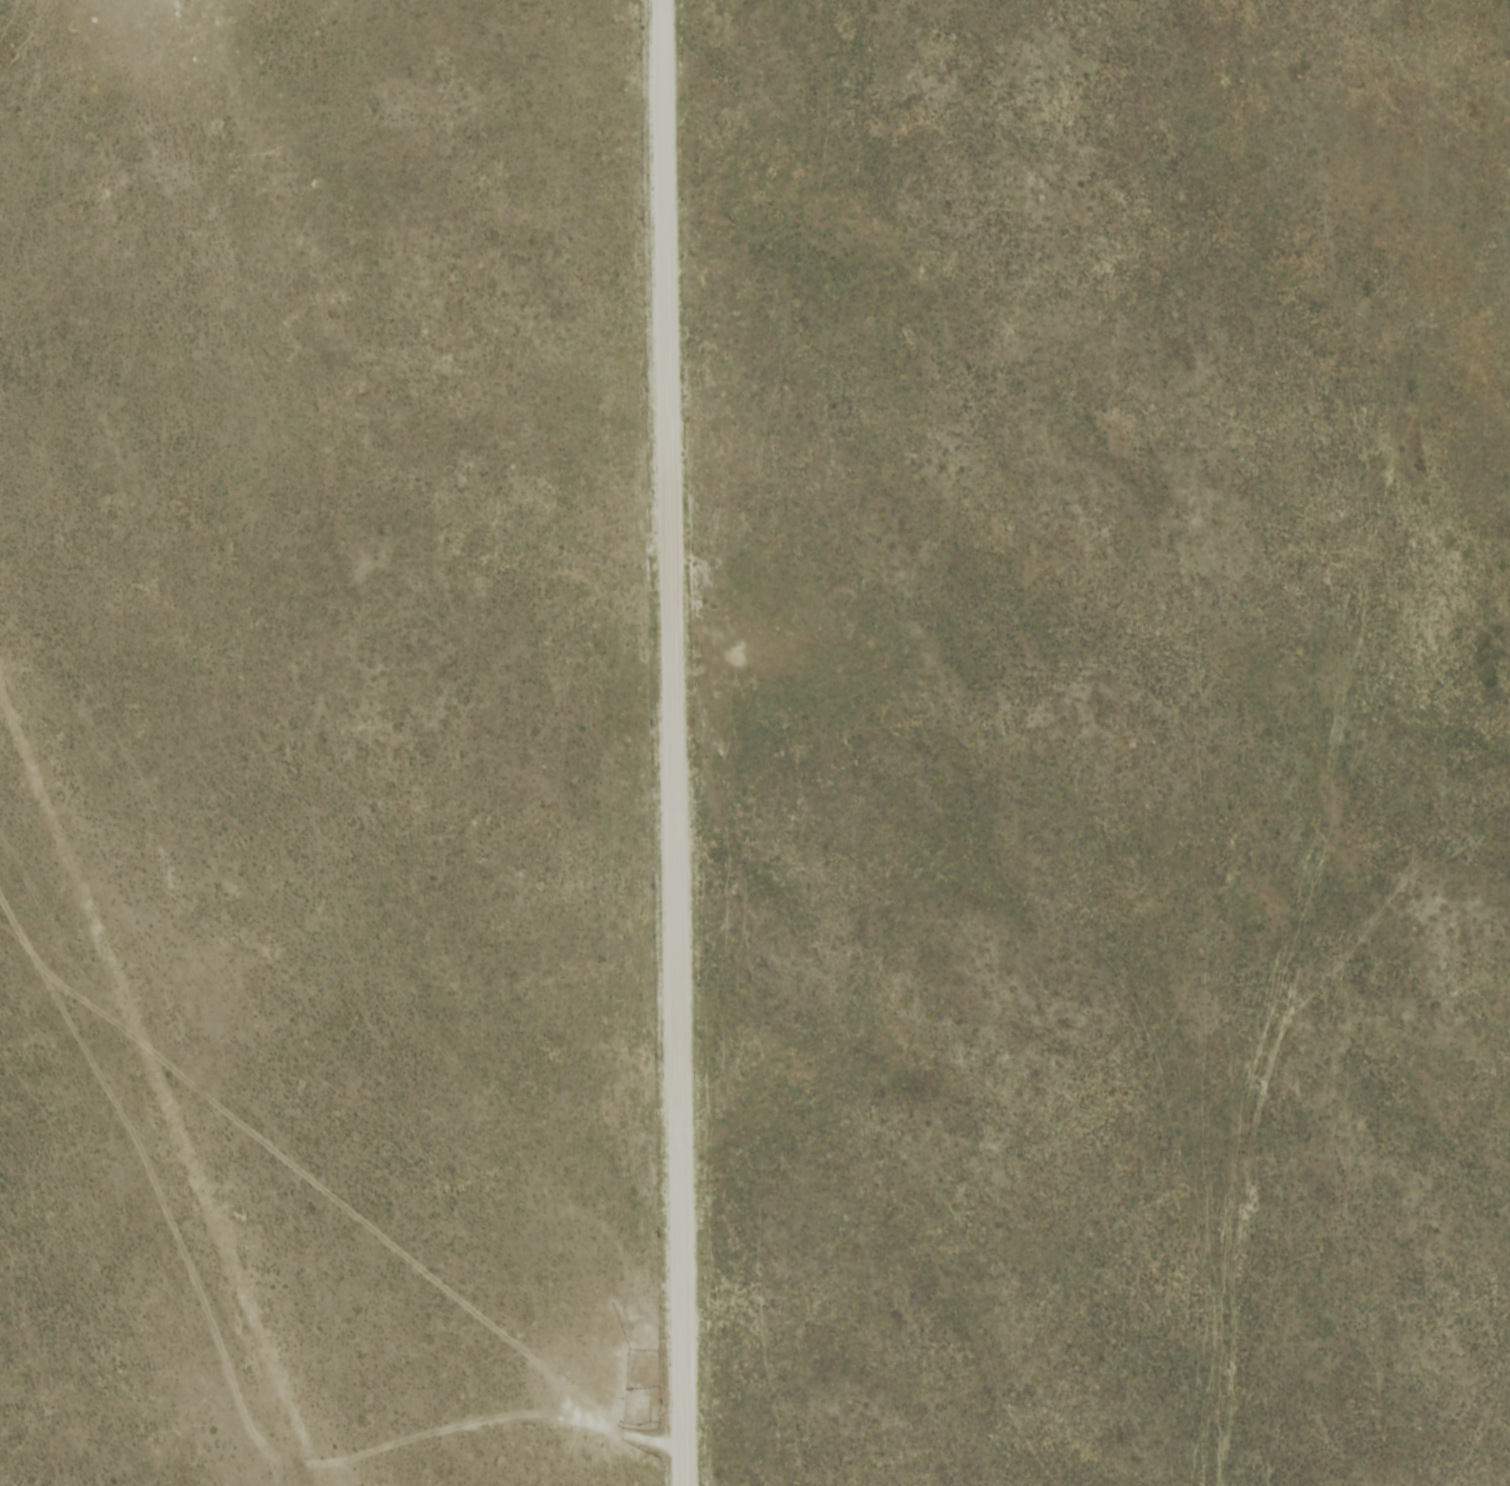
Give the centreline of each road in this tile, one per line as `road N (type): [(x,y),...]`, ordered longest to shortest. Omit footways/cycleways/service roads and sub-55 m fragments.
road 1 (residential): [(684,1485),(663,0)]
road 2 (track): [(684,1448),(623,1430),(136,1039),(73,966),(0,839)]

